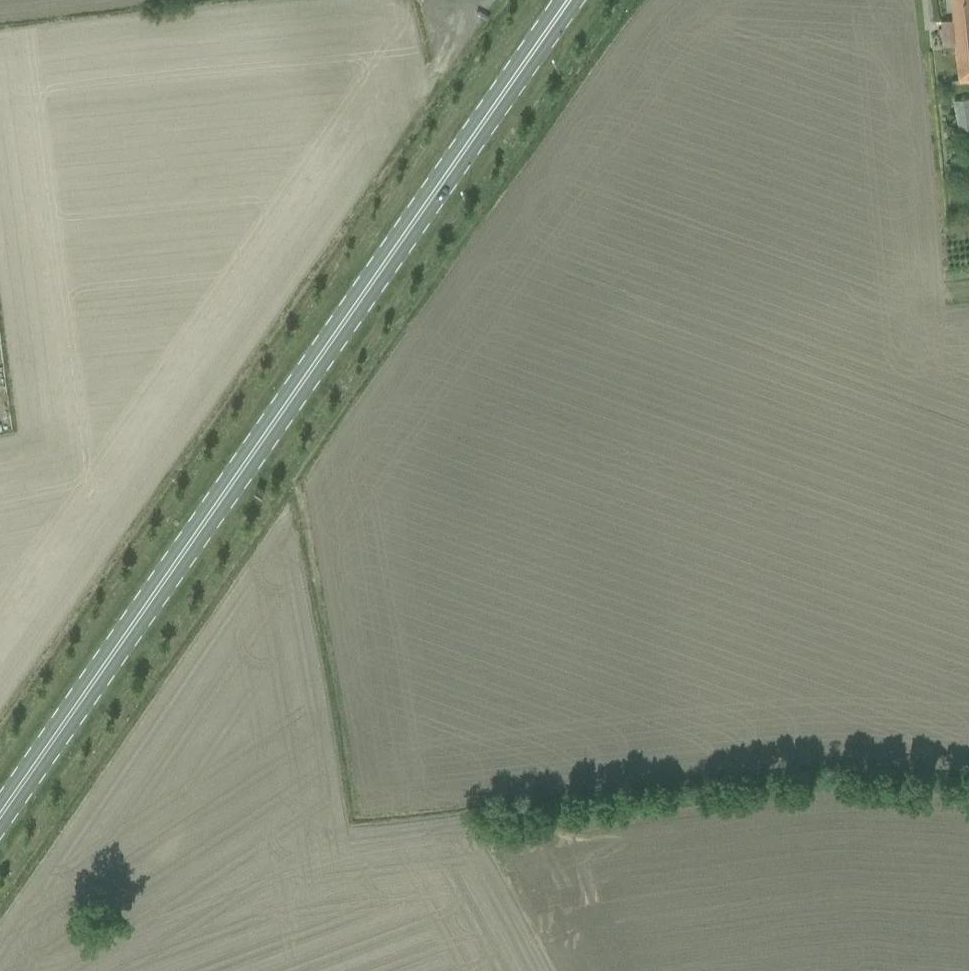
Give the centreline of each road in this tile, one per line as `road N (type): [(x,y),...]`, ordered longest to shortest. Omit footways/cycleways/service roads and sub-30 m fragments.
road 1 (primary): [(0,815),(568,0)]

